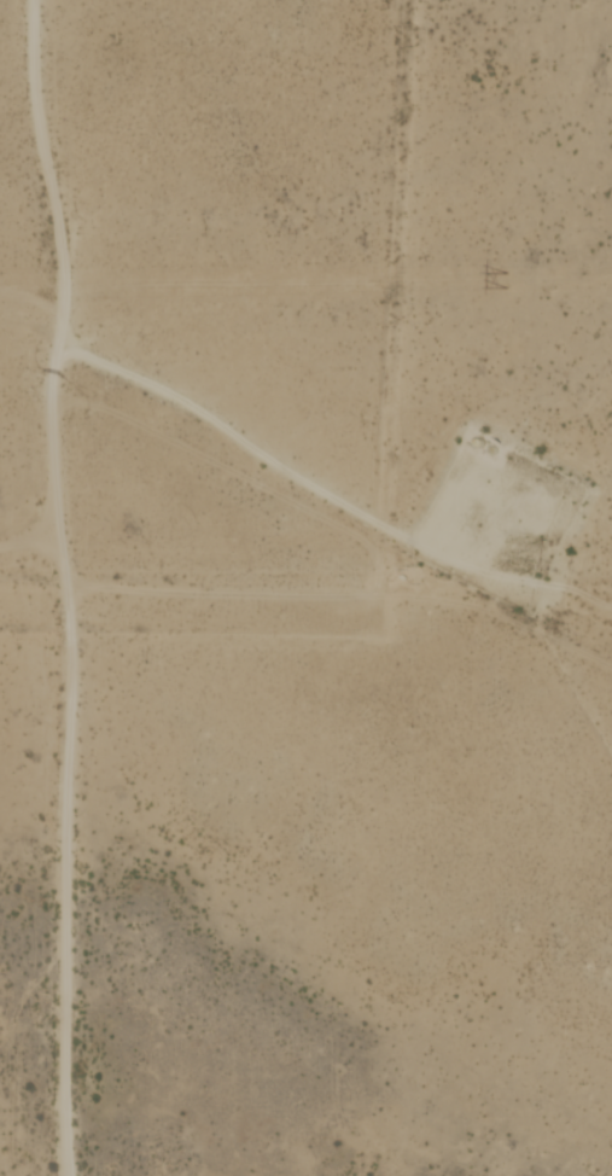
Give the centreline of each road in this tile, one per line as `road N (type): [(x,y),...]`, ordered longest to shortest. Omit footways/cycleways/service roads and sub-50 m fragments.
road 1 (residential): [(31,0),(36,118),(62,287),(48,523),(68,605),(74,681),(66,768),(67,1175)]

